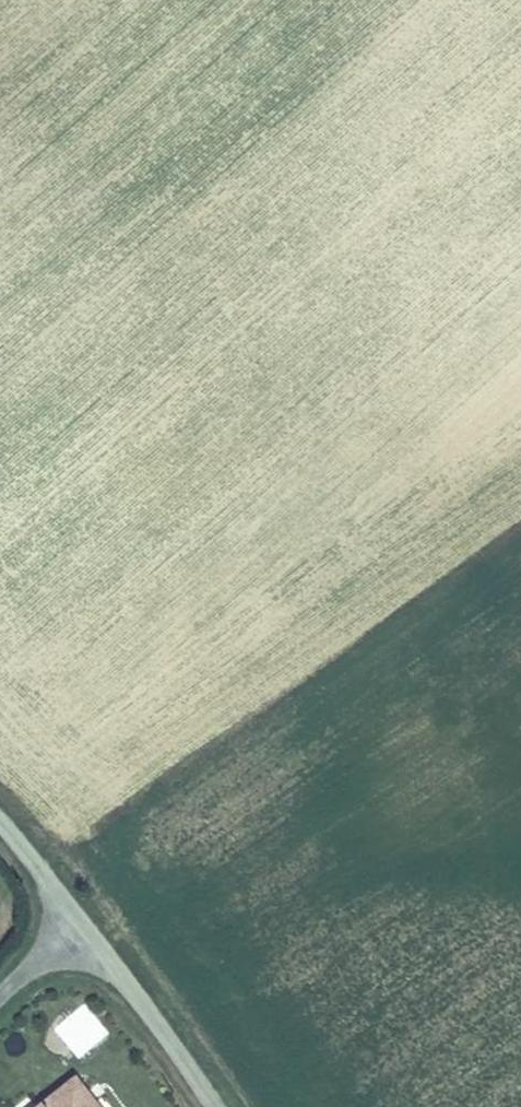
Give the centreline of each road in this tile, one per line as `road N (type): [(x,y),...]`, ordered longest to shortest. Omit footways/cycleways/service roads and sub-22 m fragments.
road 1 (unclassified): [(208,1106),(0,820)]

